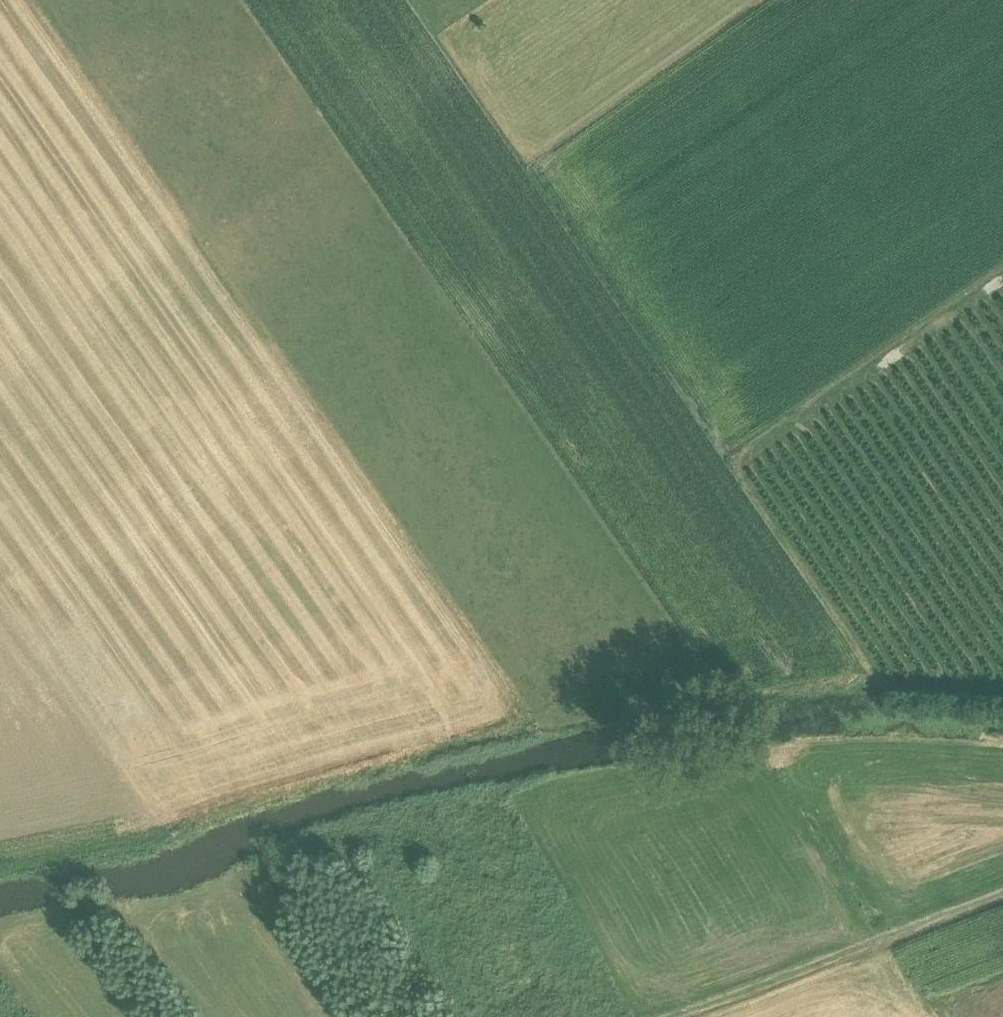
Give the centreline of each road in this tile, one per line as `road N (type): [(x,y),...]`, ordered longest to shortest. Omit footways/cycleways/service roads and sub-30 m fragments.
road 1 (track): [(1002,896),(818,968),(660,1016)]

